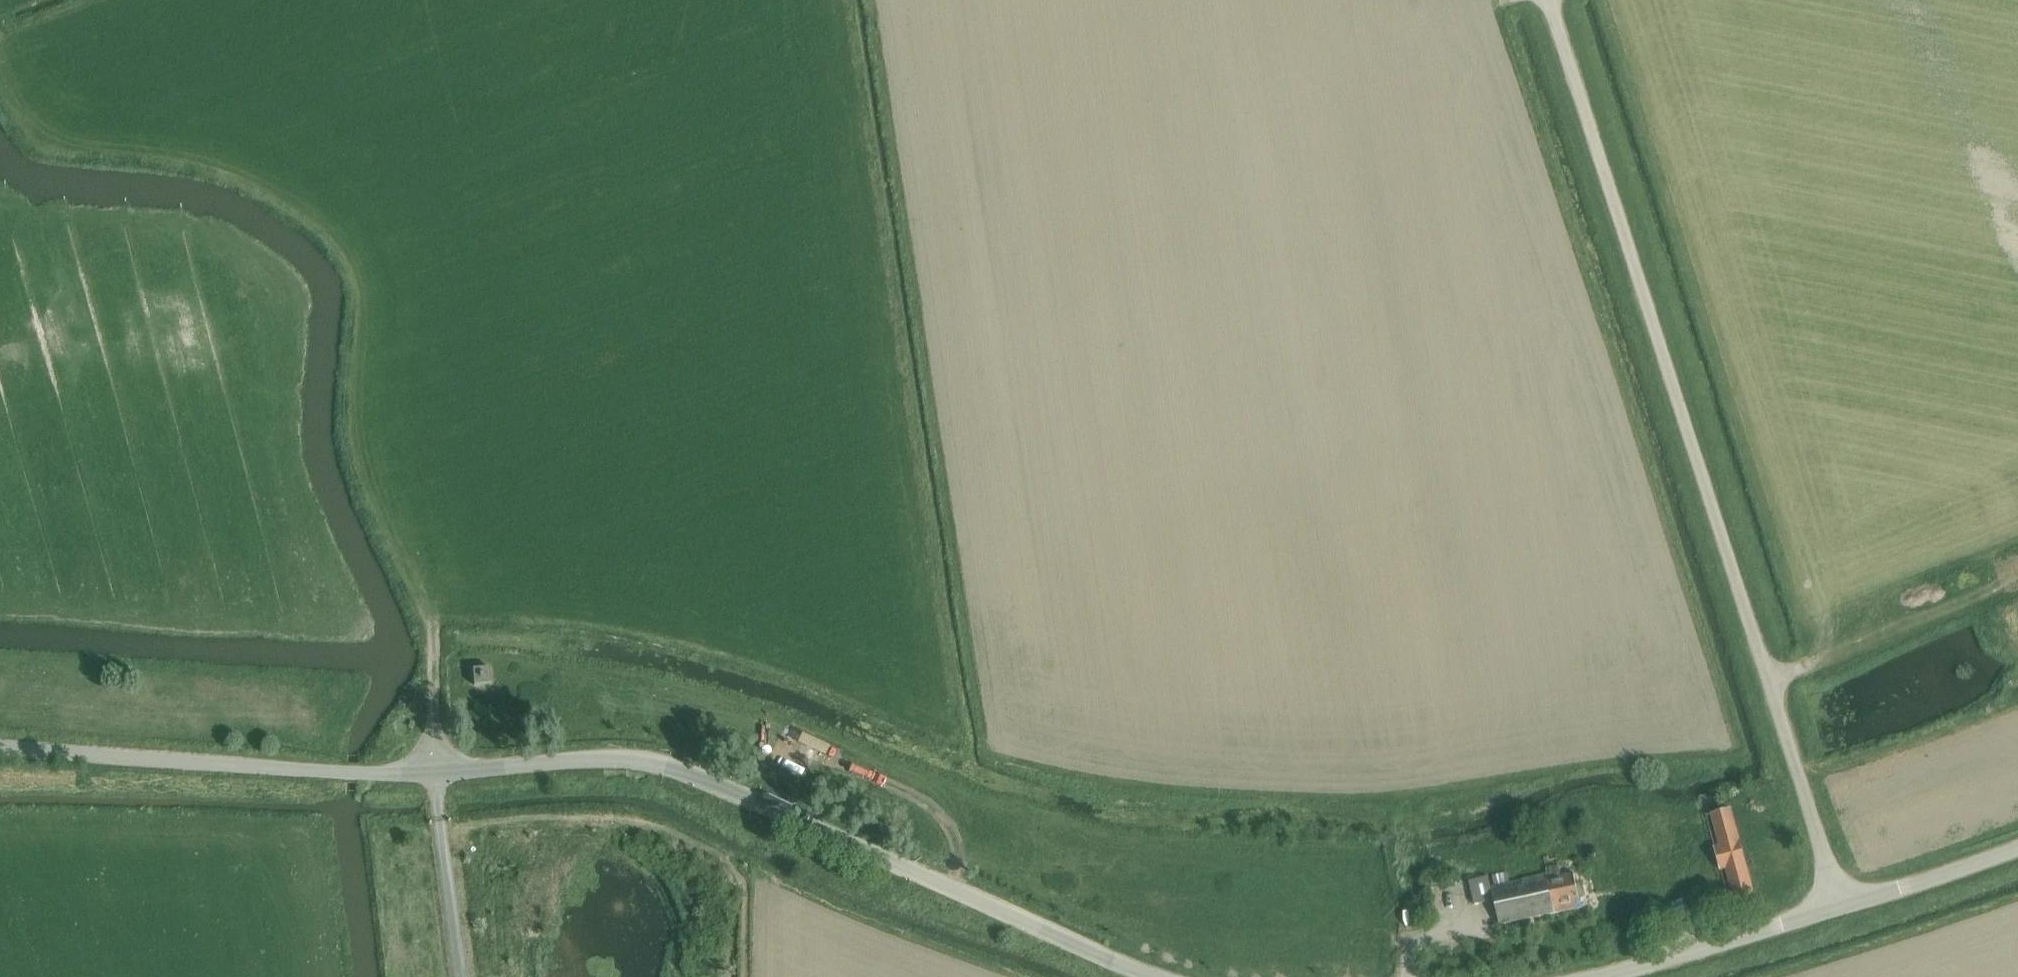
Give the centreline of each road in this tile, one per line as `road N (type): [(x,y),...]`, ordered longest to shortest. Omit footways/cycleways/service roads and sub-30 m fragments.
road 1 (unclassified): [(0,747),(383,775),(652,764),(1159,976)]
road 2 (unclassified): [(1840,907),(1549,0)]
road 3 (unclassified): [(1612,976),(1840,907)]
road 4 (unclassified): [(1840,907),(2017,842)]

